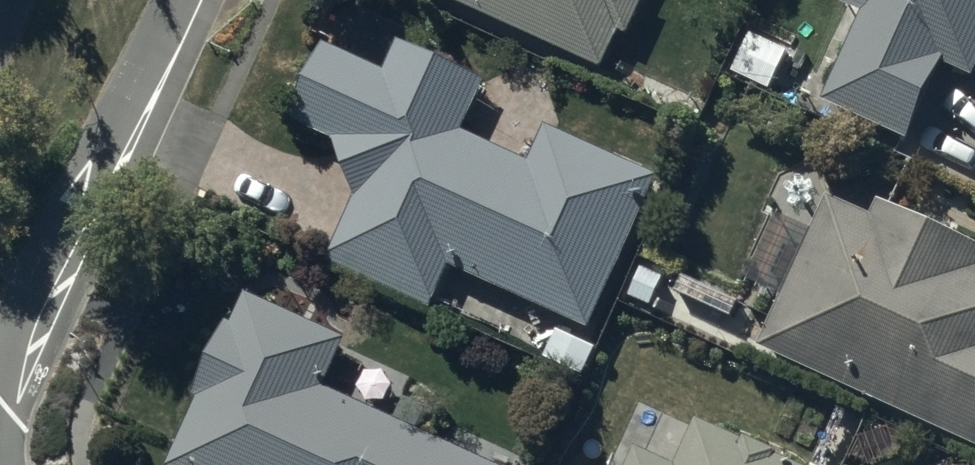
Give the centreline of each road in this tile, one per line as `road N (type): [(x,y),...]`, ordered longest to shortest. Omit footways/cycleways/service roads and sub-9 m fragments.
road 1 (residential): [(176,0),(0,360)]

